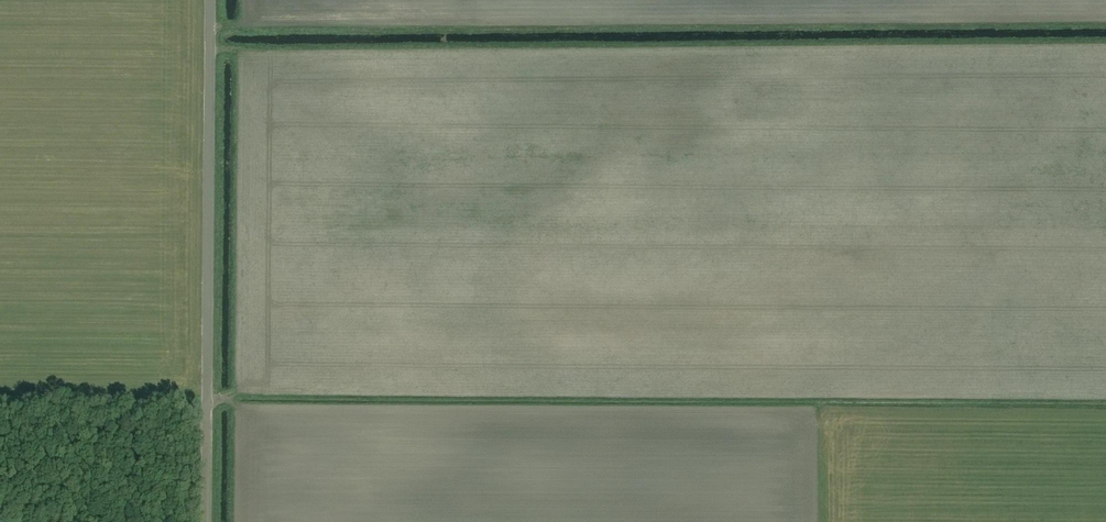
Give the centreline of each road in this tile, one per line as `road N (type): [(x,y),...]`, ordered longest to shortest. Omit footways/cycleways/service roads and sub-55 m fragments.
road 1 (unclassified): [(207,521),(210,0)]

